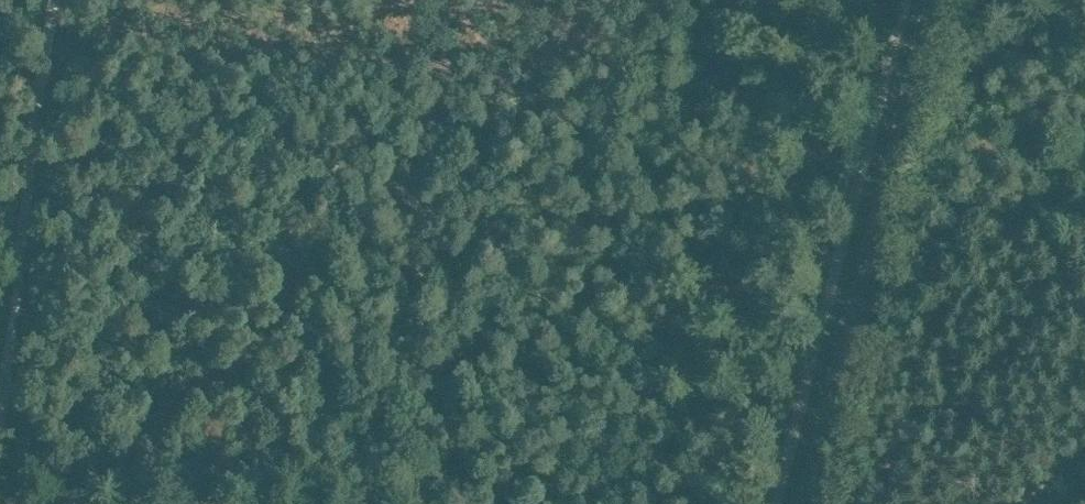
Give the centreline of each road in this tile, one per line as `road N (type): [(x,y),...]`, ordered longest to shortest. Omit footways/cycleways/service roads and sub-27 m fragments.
road 1 (tertiary): [(806,503),(936,0)]

